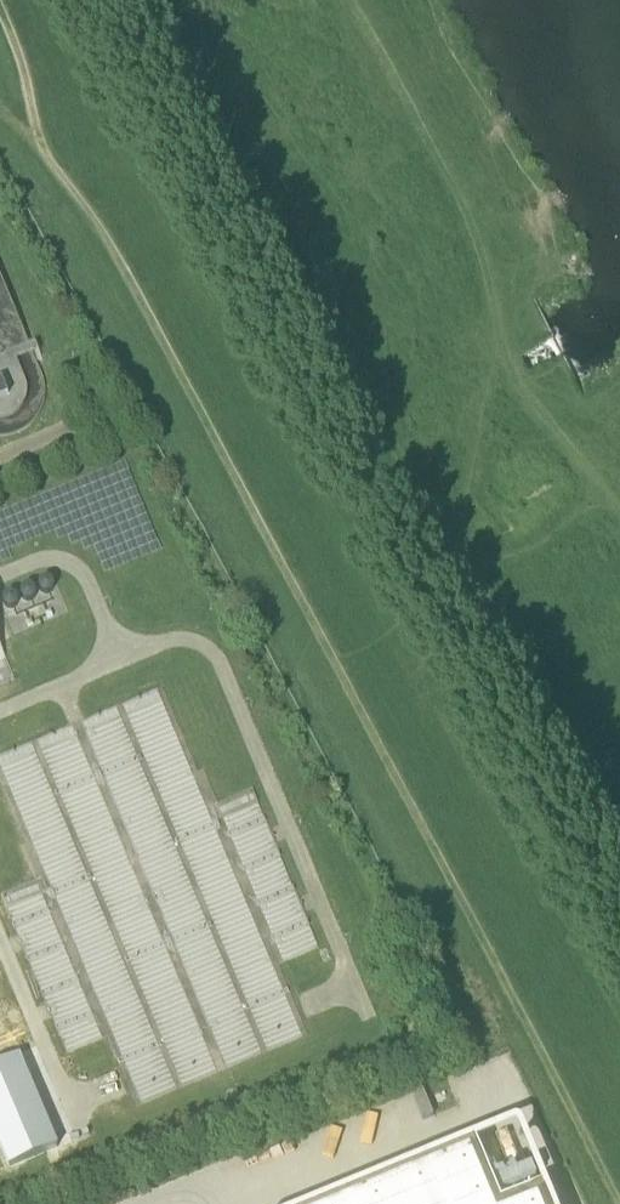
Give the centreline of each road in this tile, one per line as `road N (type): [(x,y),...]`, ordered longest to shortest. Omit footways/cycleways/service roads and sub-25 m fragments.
road 1 (track): [(41,145),(124,268),(618,1203)]
road 2 (track): [(619,524),(505,373),(471,222),(343,0)]
road 3 (track): [(619,840),(474,579)]
road 4 (track): [(41,145),(25,68),(0,5)]

